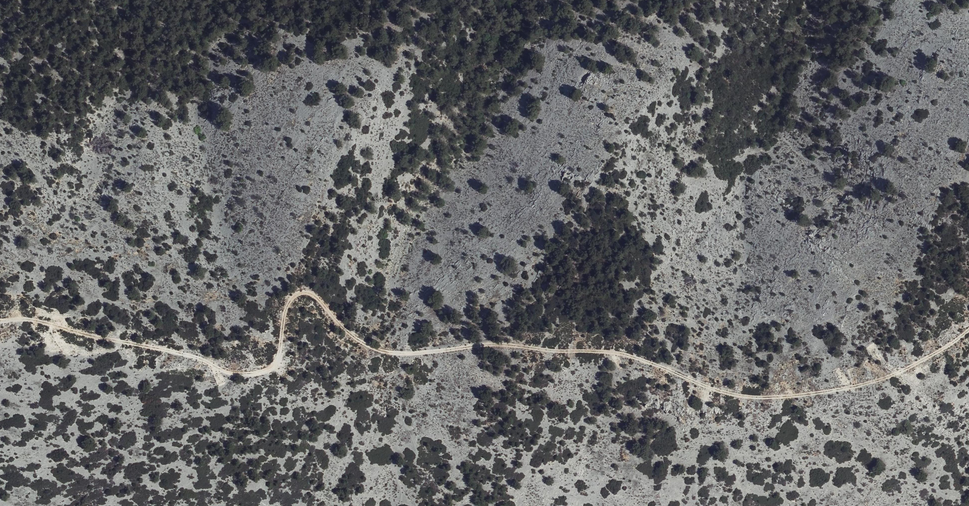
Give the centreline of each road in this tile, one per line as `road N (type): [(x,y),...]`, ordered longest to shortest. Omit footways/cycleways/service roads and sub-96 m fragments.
road 1 (track): [(0,319),(29,315),(235,373),(264,374),(282,359),(292,301),(309,294),(325,299),(354,332),(401,351),(478,339),(548,354),(623,349),(769,398),(869,383),(968,330)]

